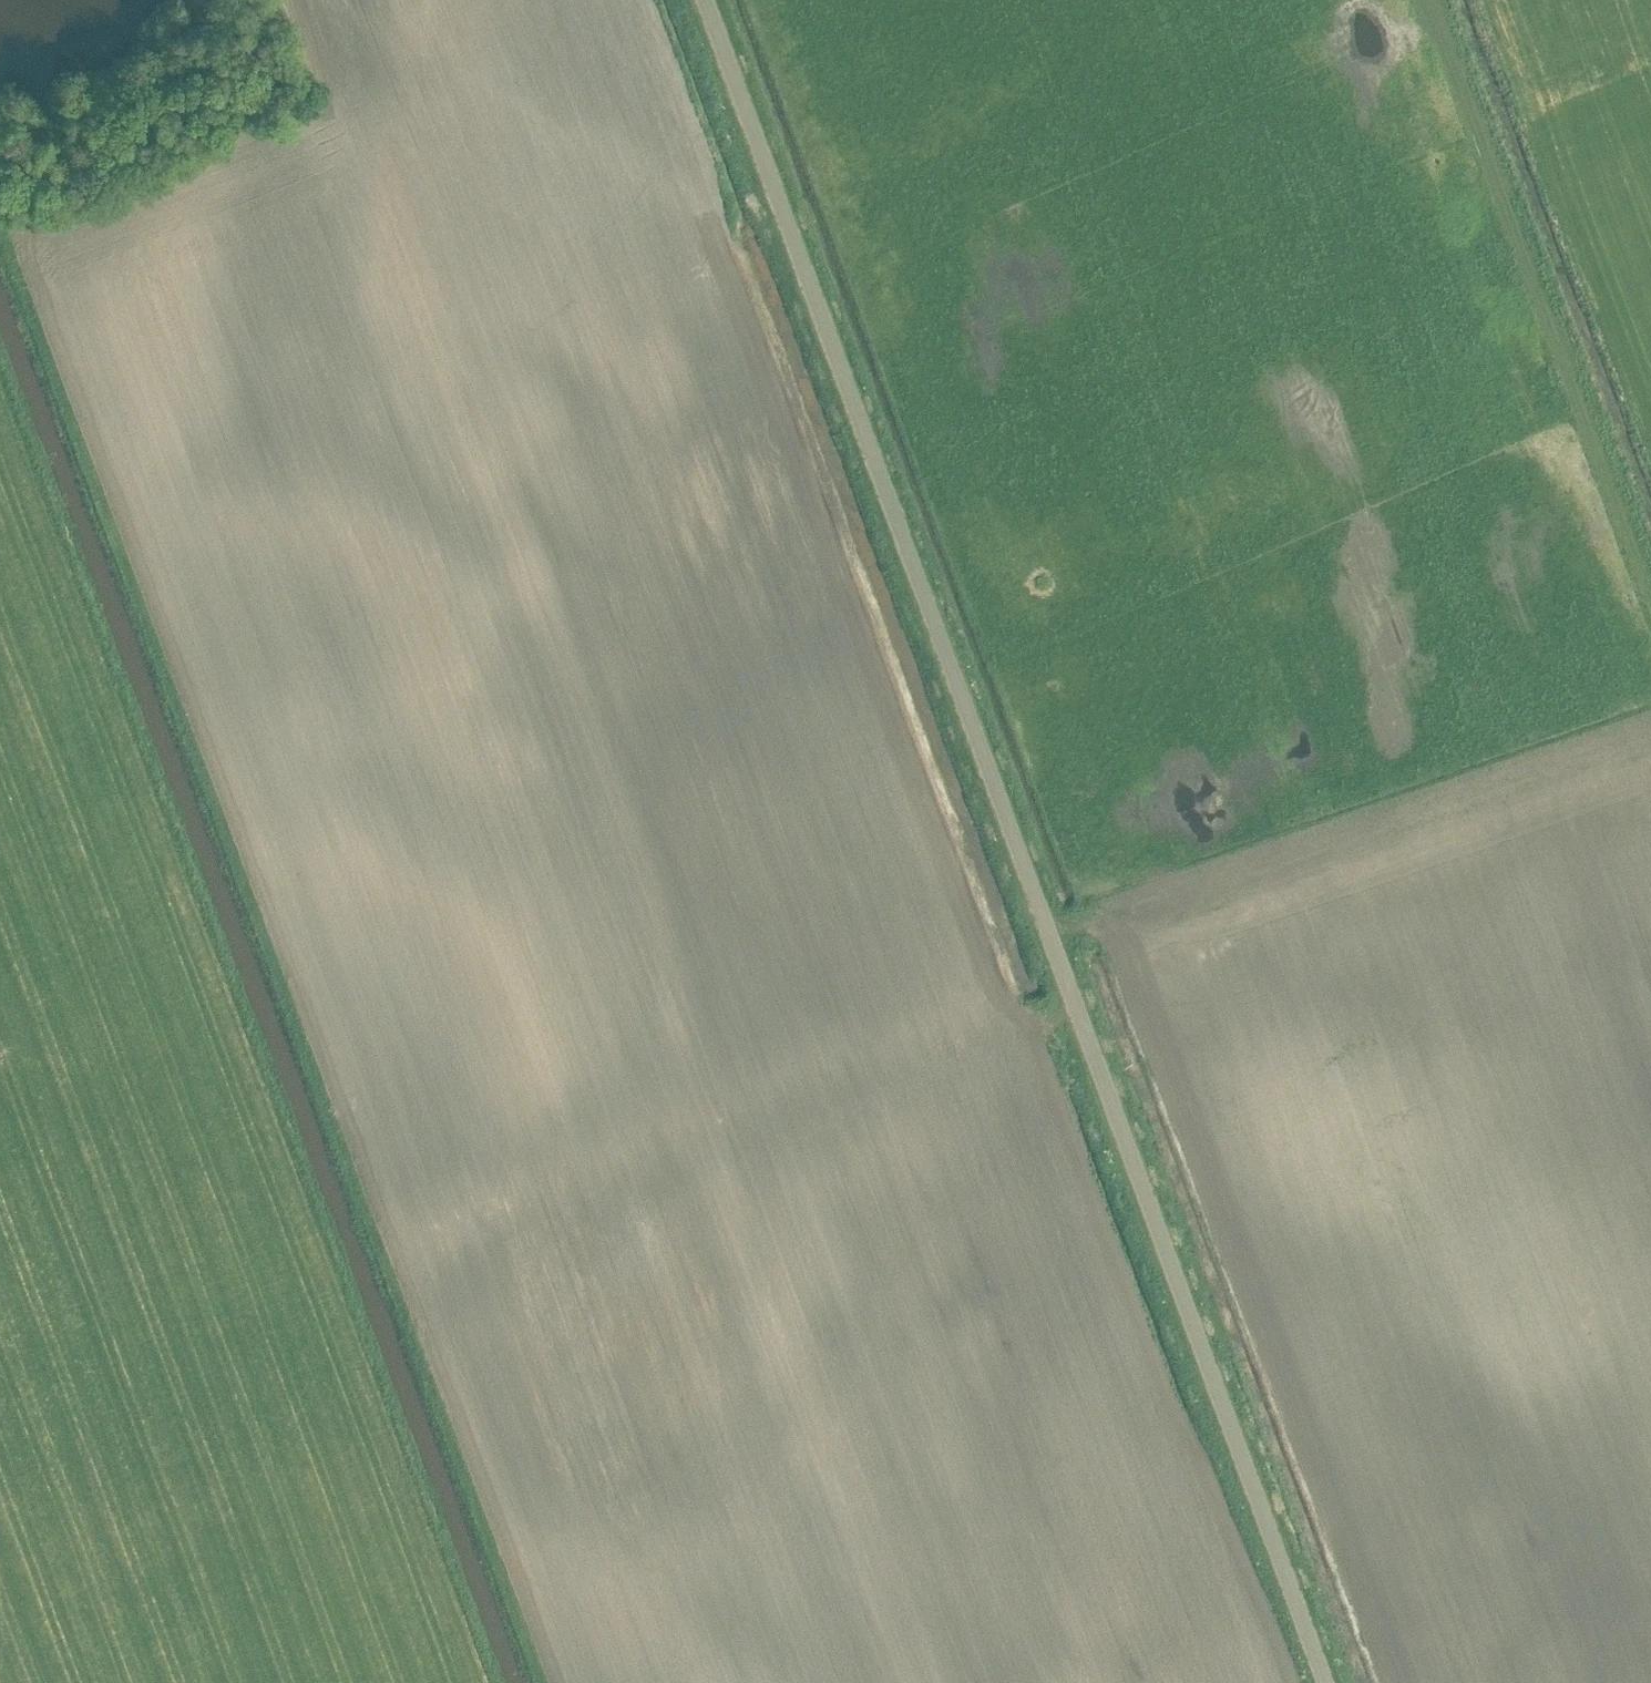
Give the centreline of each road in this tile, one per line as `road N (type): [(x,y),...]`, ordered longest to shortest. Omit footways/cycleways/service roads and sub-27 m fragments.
road 1 (unclassified): [(1325,1682),(705,0)]

